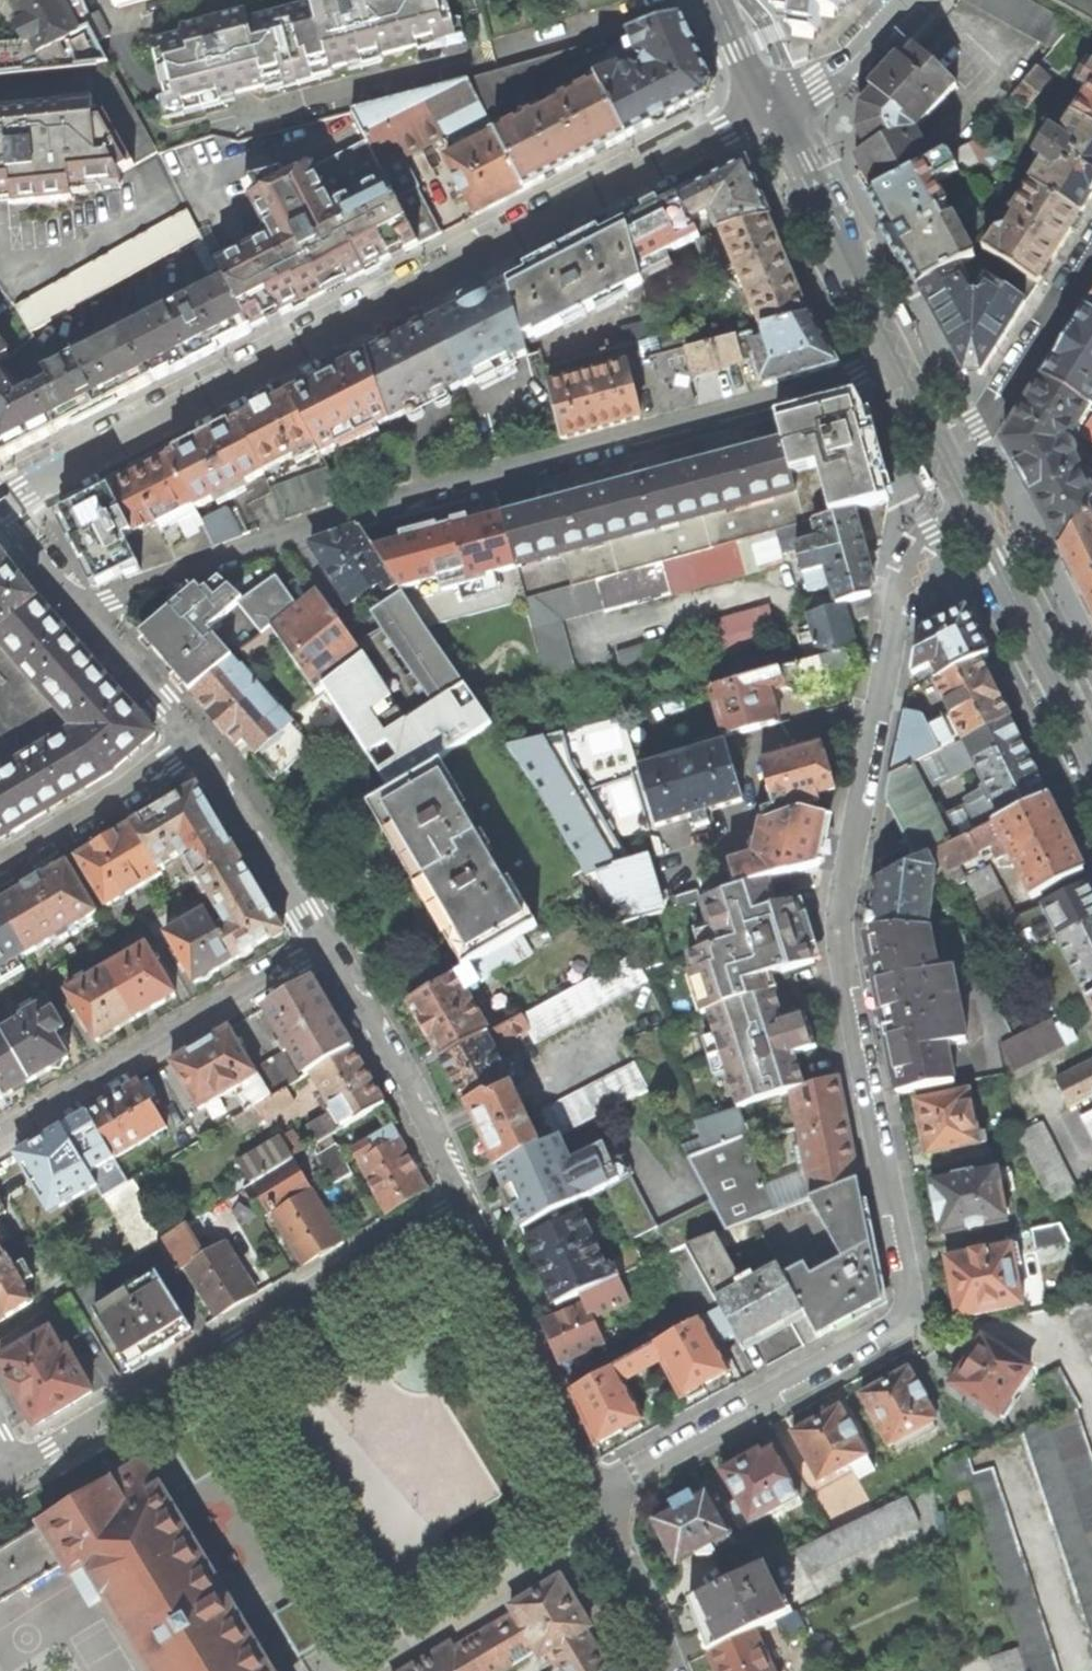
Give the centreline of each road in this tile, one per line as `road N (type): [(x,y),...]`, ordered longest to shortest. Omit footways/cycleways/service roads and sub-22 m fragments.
road 1 (residential): [(973,511),(922,541),(902,583),(839,910),(838,941),(910,1315),(601,1495)]
road 2 (residential): [(2,508),(773,112)]
road 3 (residential): [(896,361),(351,513),(88,611)]
road 4 (residential): [(4,1454),(50,1449),(462,1201)]
road 5 (residential): [(325,946),(0,1141)]
road 6 (residential): [(601,1495),(462,1201)]
road 7 (residential): [(462,1201),(406,1082),(325,946)]
road 8 (tertiary): [(896,361),(773,112)]
road 9 (tertiary): [(1091,750),(973,511)]
road 10 (residential): [(942,449),(978,431),(1091,248)]
road 11 (residential): [(325,946),(196,747)]
road 12 (residential): [(196,747),(0,870)]
road 13 (residential): [(674,1670),(601,1495)]
road 14 (residential): [(773,112),(847,66),(911,0)]
road 15 (residential): [(196,747),(88,611)]
road 16 (residential): [(88,611),(2,508)]
road 17 (tertiary): [(773,112),(716,0)]

